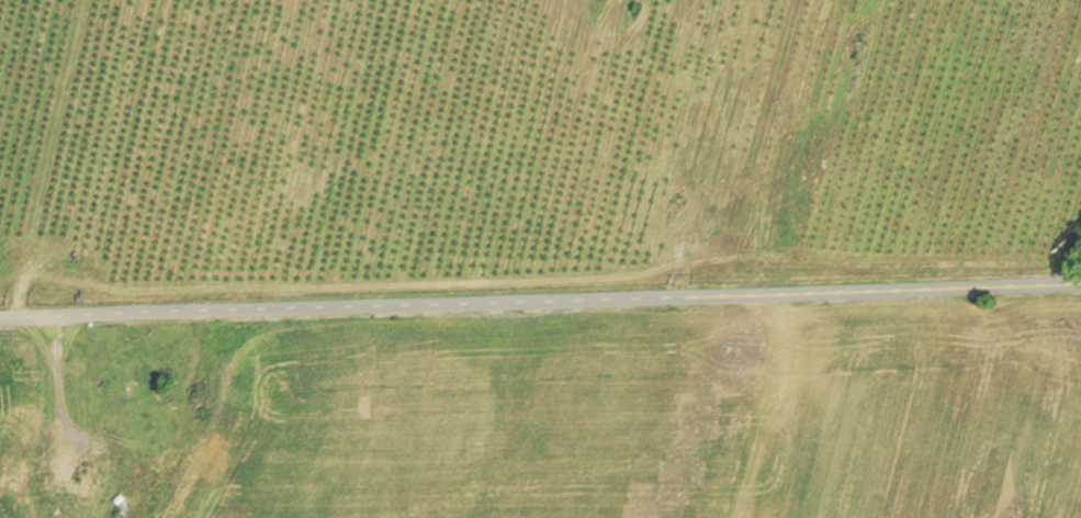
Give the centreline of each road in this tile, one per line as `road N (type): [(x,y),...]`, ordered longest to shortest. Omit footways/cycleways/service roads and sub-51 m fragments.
road 1 (tertiary): [(0,316),(1080,282)]

